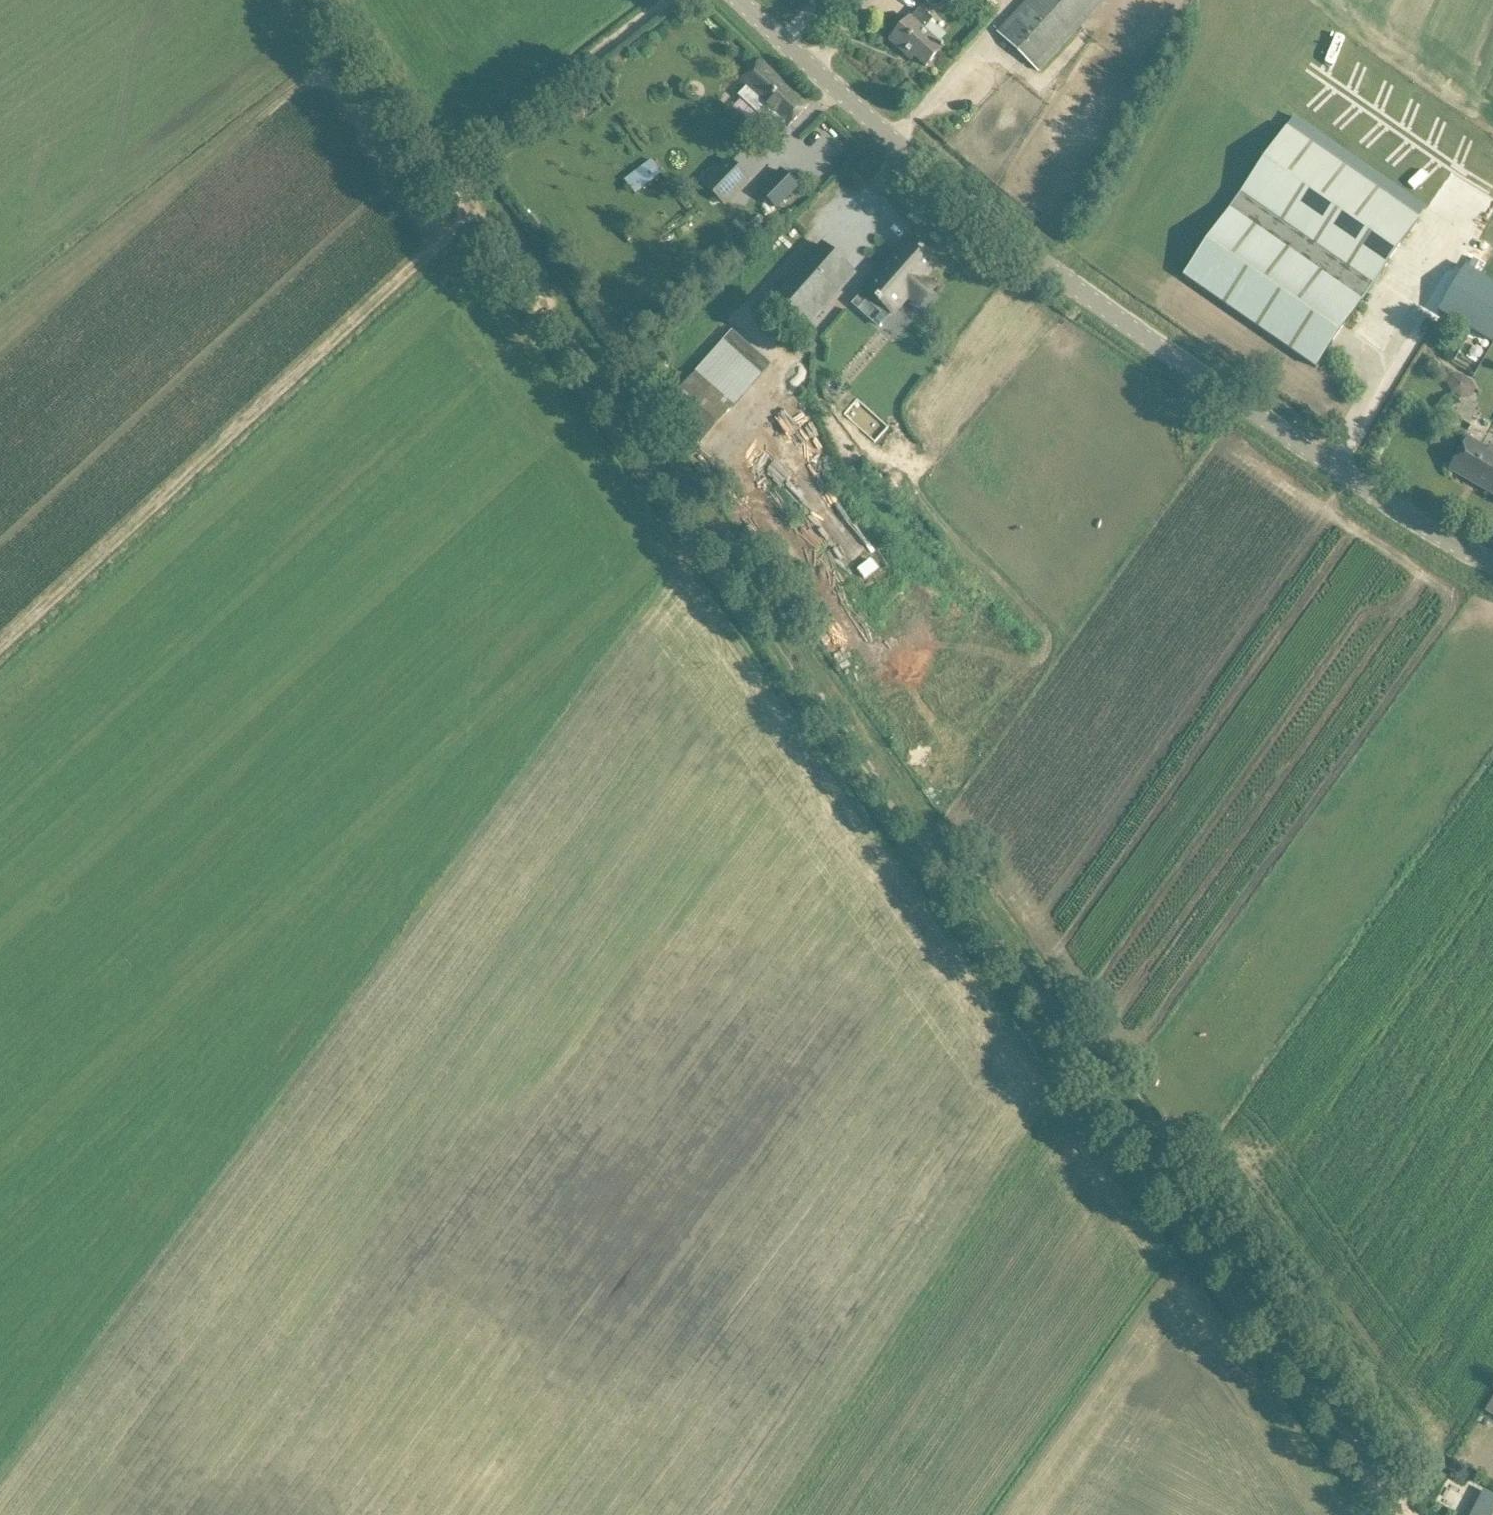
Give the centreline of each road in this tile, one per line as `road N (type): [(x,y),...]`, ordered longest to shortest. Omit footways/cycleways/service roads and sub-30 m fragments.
road 1 (track): [(1409,1514),(1265,1339),(1100,1104),(686,512),(485,203)]
road 2 (unclassified): [(1492,563),(1066,297),(900,163),(721,0)]
road 3 (track): [(0,647),(485,203)]
road 4 (track): [(458,164),(673,0)]
road 5 (track): [(485,203),(344,0)]

